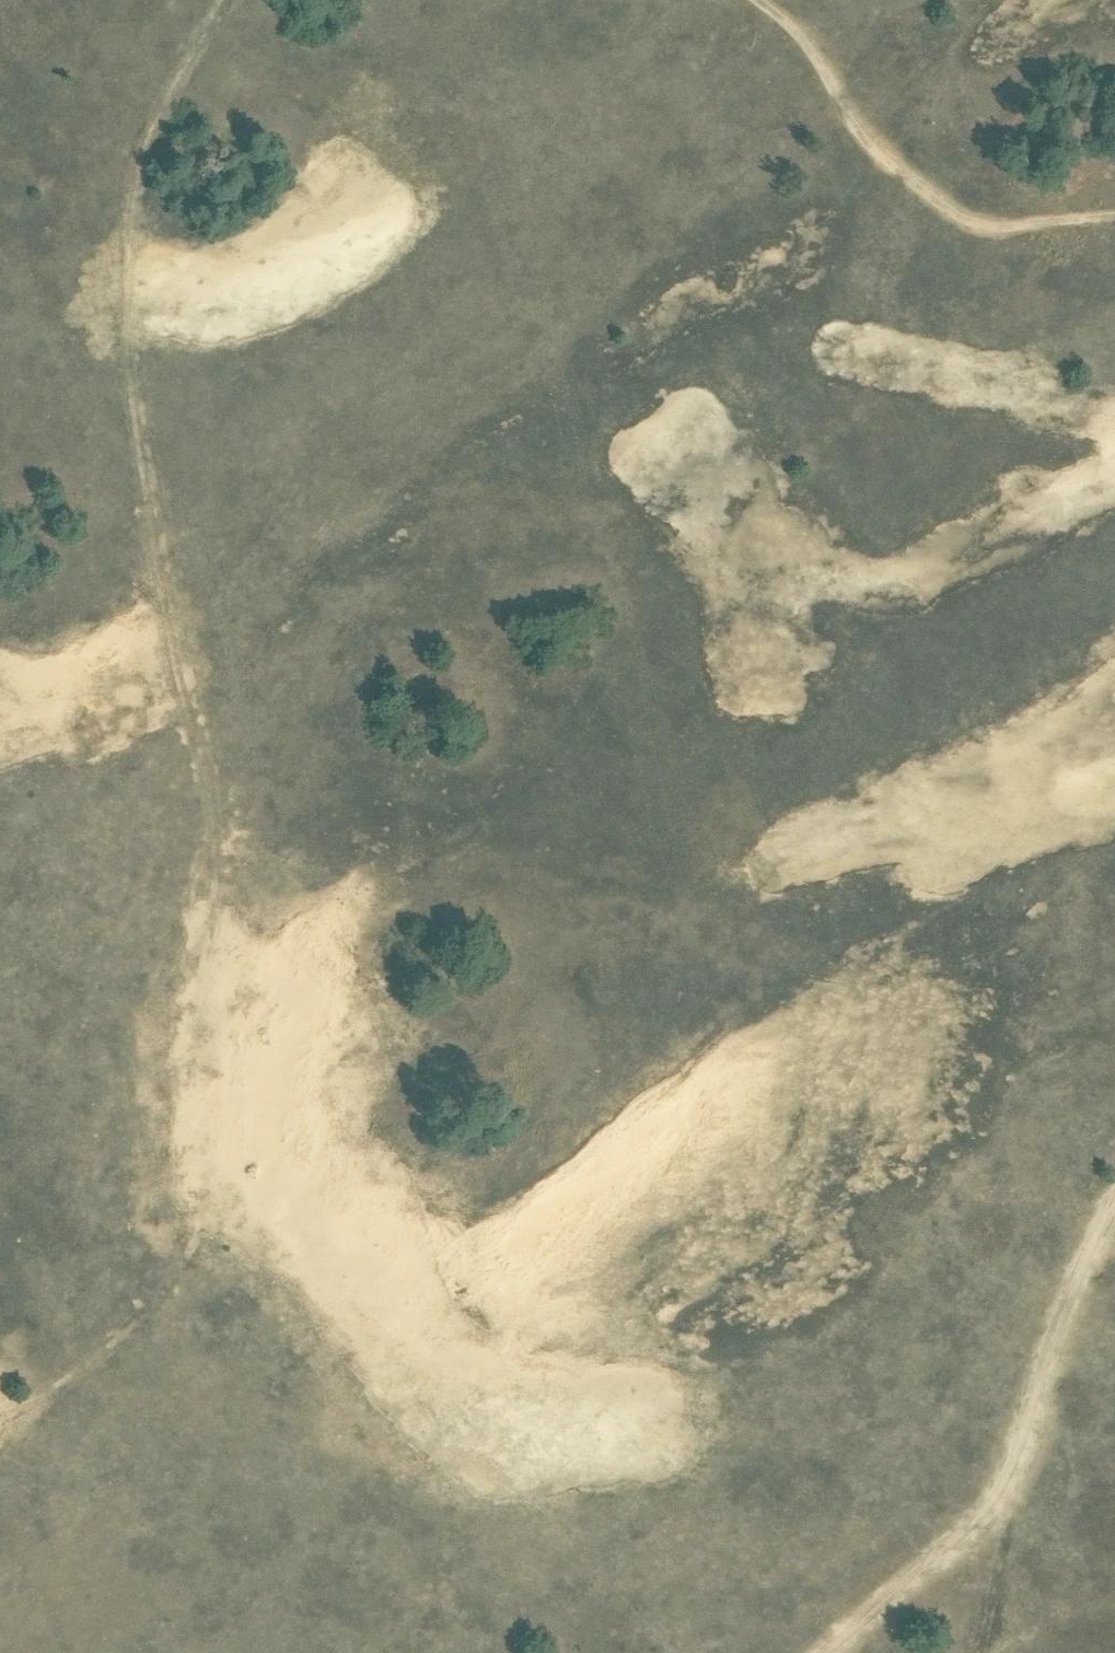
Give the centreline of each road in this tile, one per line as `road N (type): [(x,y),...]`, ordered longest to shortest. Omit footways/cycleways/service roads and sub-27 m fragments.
road 1 (track): [(740,0),(826,63),(906,179),(985,226),(1114,205)]

